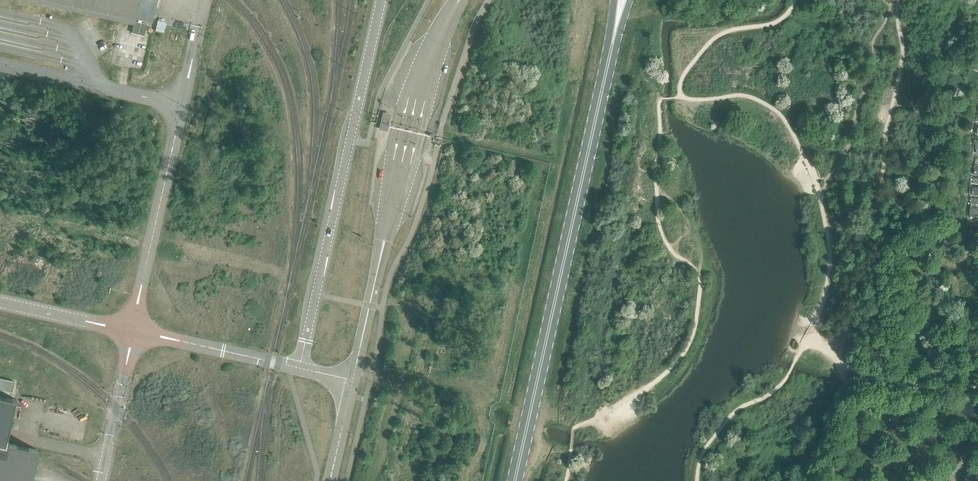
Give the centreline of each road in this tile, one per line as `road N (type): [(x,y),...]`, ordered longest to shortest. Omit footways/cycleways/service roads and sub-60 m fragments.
road 1 (primary): [(514,480),(622,0)]

